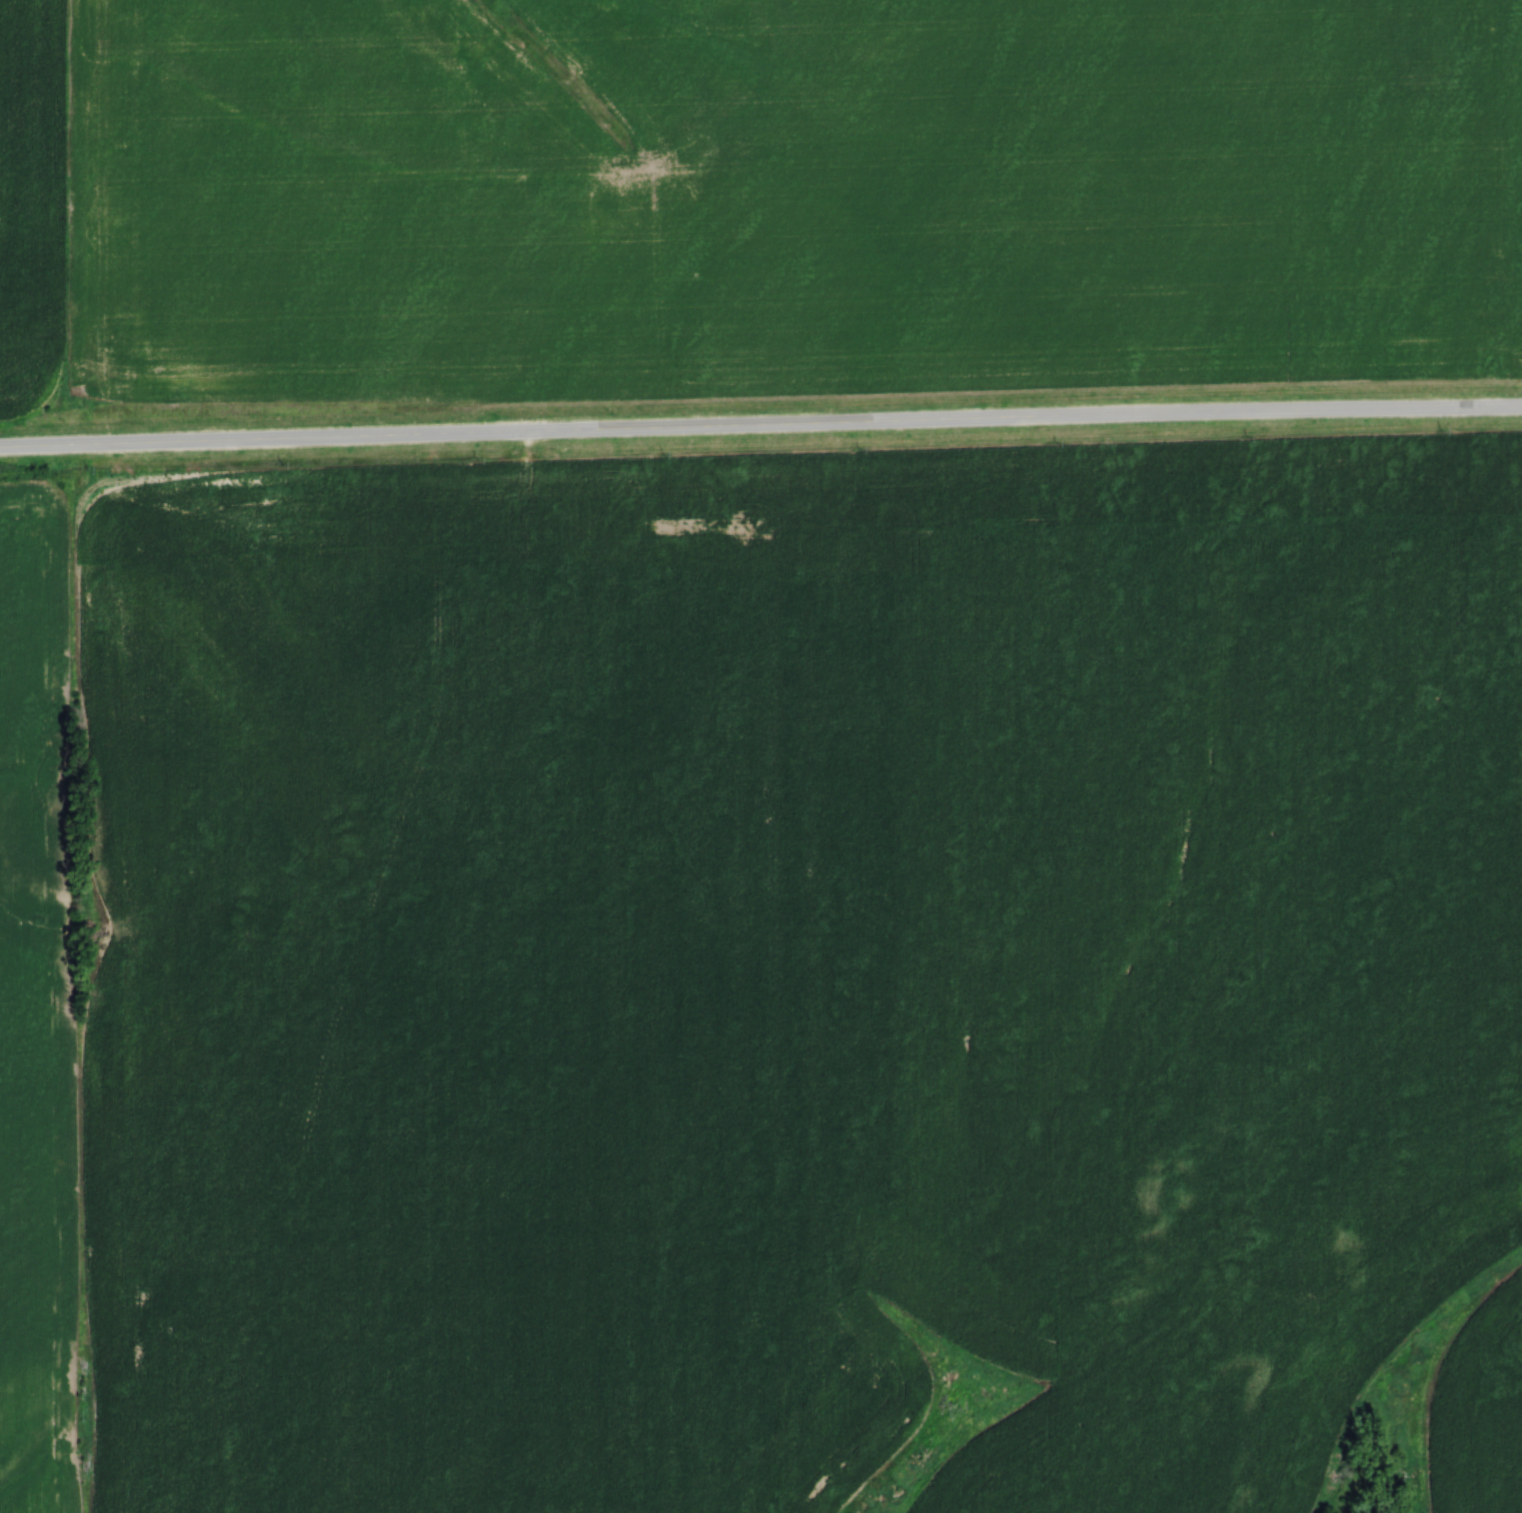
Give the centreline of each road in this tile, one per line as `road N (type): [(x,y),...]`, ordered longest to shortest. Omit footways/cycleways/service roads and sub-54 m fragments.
road 1 (tertiary): [(0,448),(1521,407)]

